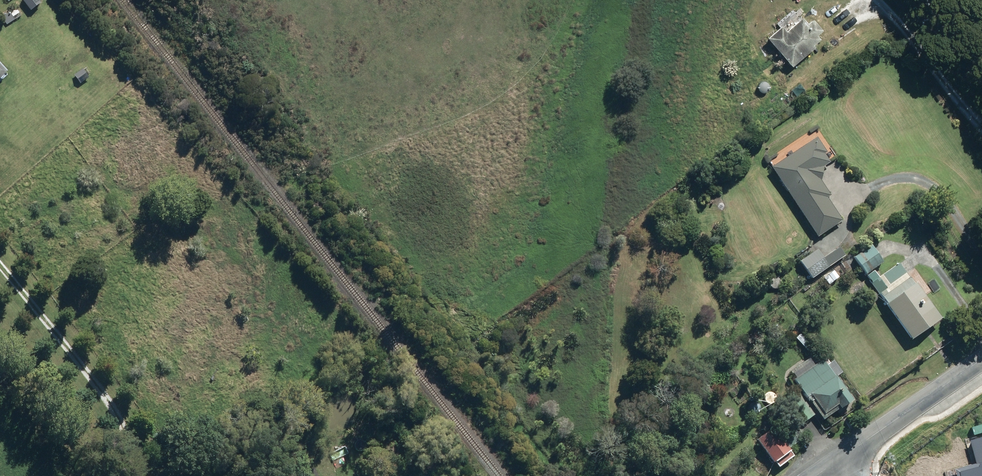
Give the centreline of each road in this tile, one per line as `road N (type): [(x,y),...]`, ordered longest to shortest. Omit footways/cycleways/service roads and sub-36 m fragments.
road 1 (tertiary): [(981,359),(843,458)]

